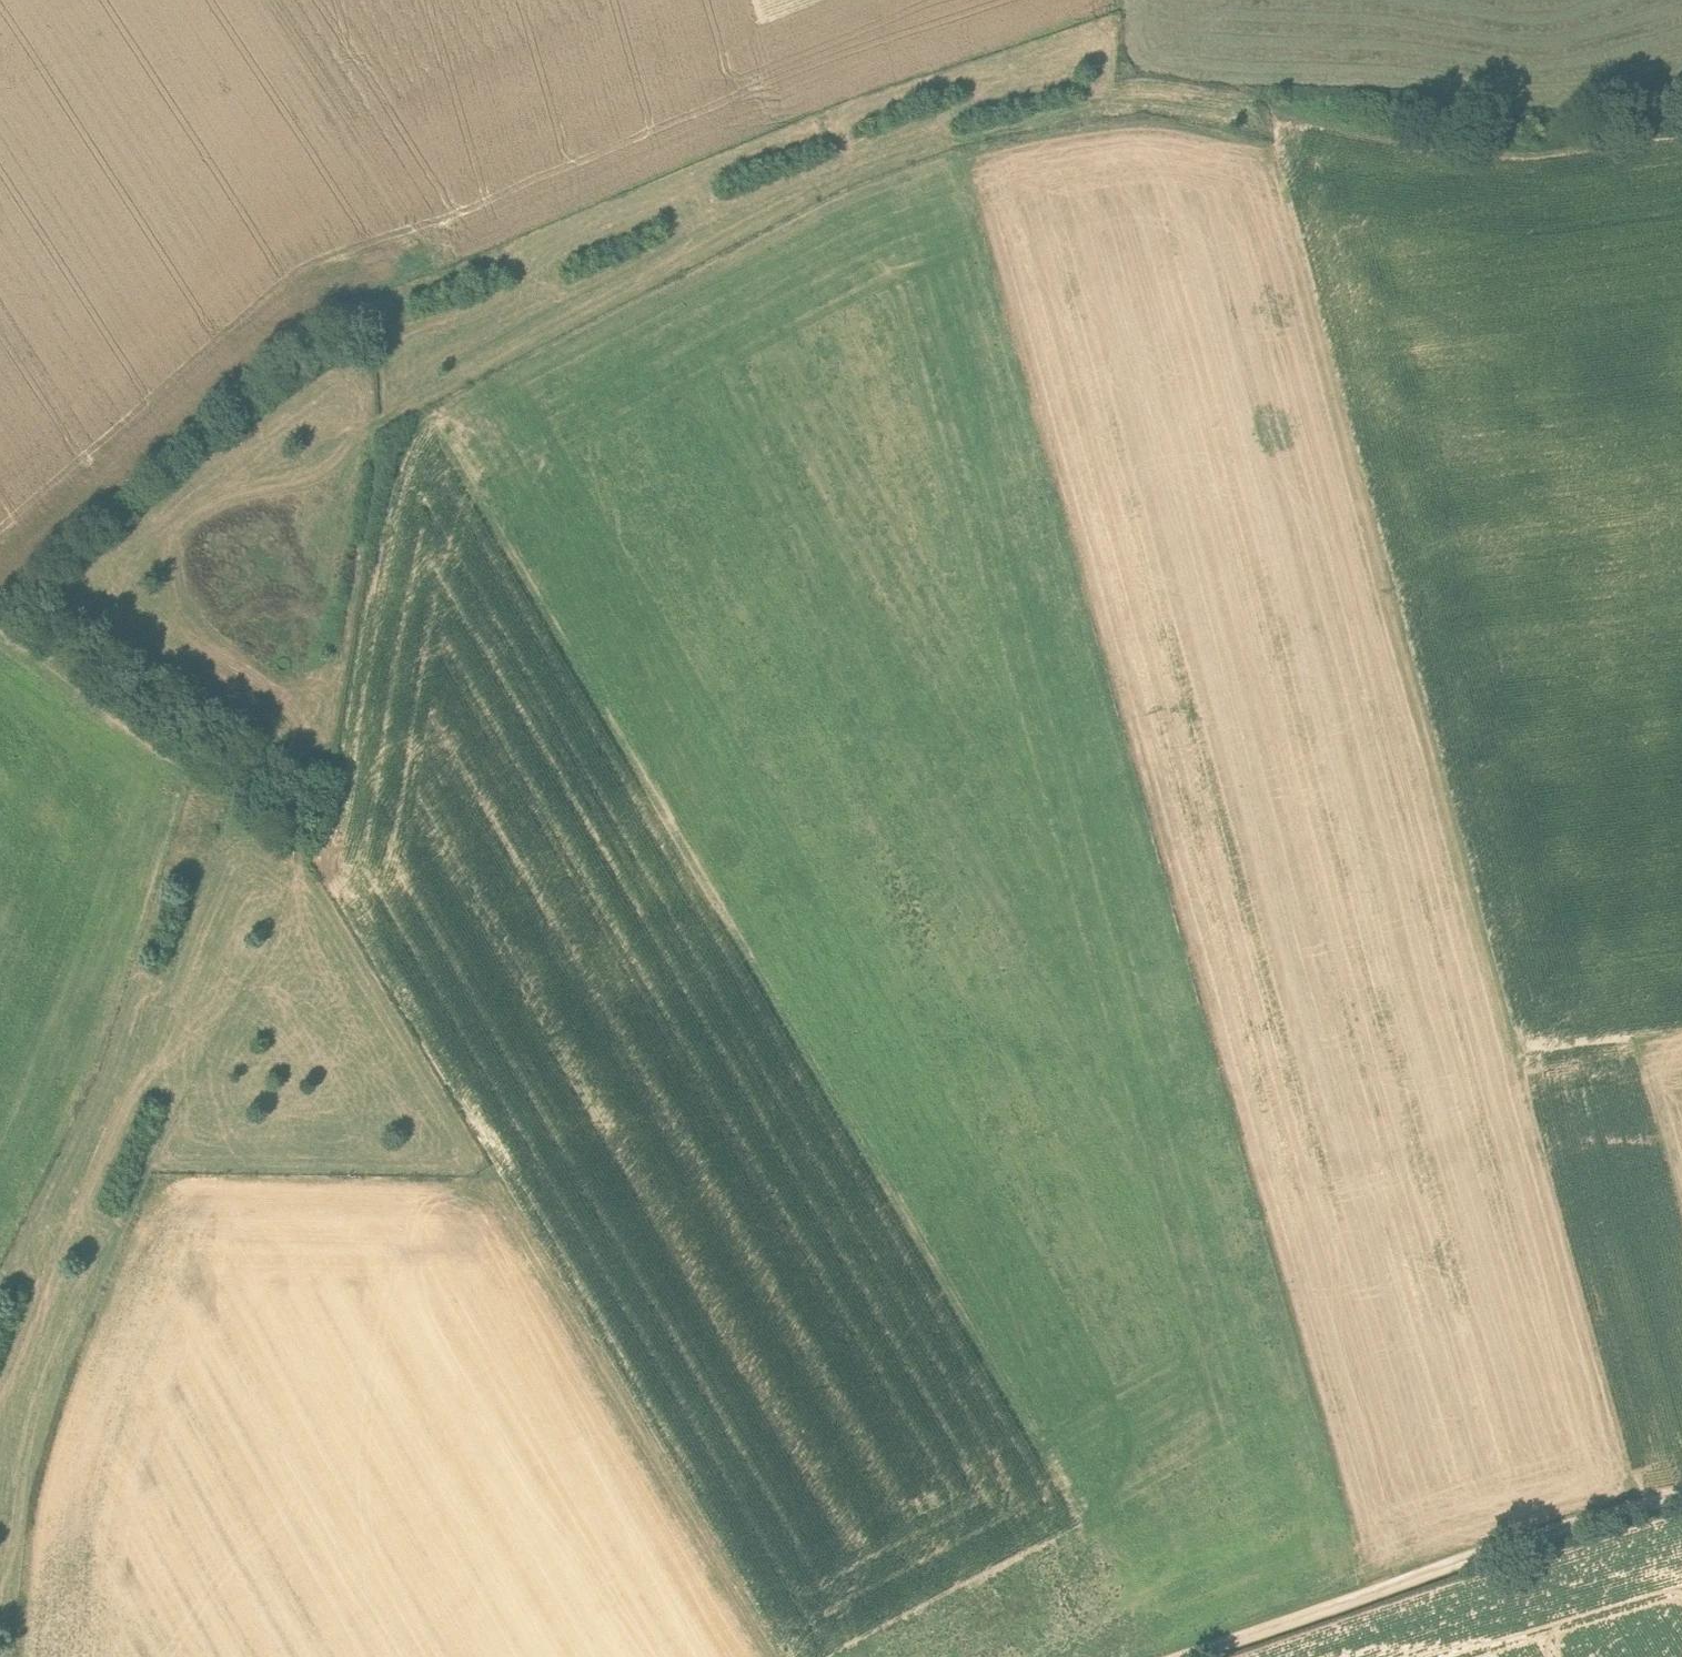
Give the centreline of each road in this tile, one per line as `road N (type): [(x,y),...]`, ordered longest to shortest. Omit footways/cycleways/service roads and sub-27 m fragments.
road 1 (track): [(759,1656),(479,1175)]
road 2 (track): [(1188,1656),(1607,1514),(1681,1496)]

